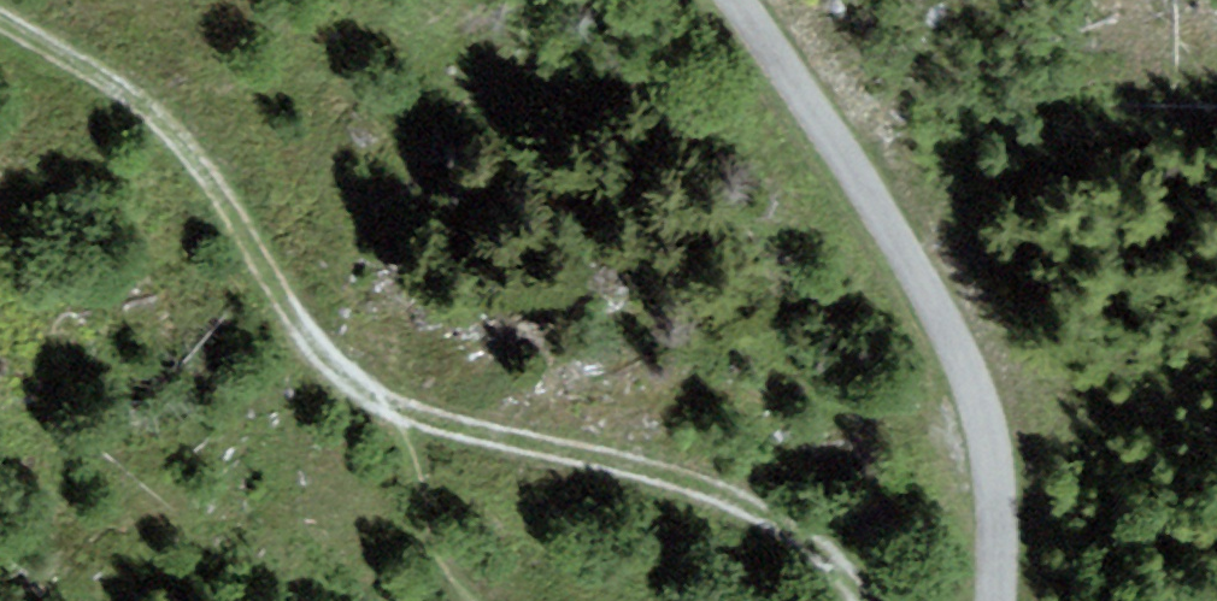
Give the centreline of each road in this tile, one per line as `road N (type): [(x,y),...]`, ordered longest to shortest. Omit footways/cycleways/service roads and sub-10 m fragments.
road 1 (unclassified): [(753,0),(921,248),(969,343),(1009,514),(1010,600)]
road 2 (track): [(388,406),(313,346),(133,99),(0,22)]
road 3 (track): [(854,600),(821,563),(722,494),(388,406)]

